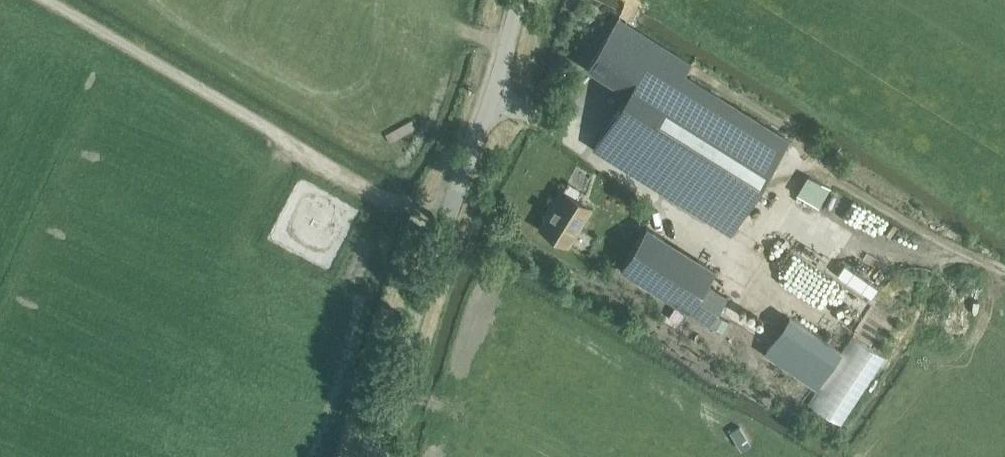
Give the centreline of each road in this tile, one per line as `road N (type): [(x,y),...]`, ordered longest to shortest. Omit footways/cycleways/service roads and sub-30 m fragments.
road 1 (unclassified): [(377,456),(454,195),(497,90),(516,0)]
road 2 (track): [(454,195),(424,204),(385,201),(44,0)]
road 3 (track): [(510,456),(426,400),(398,393)]

